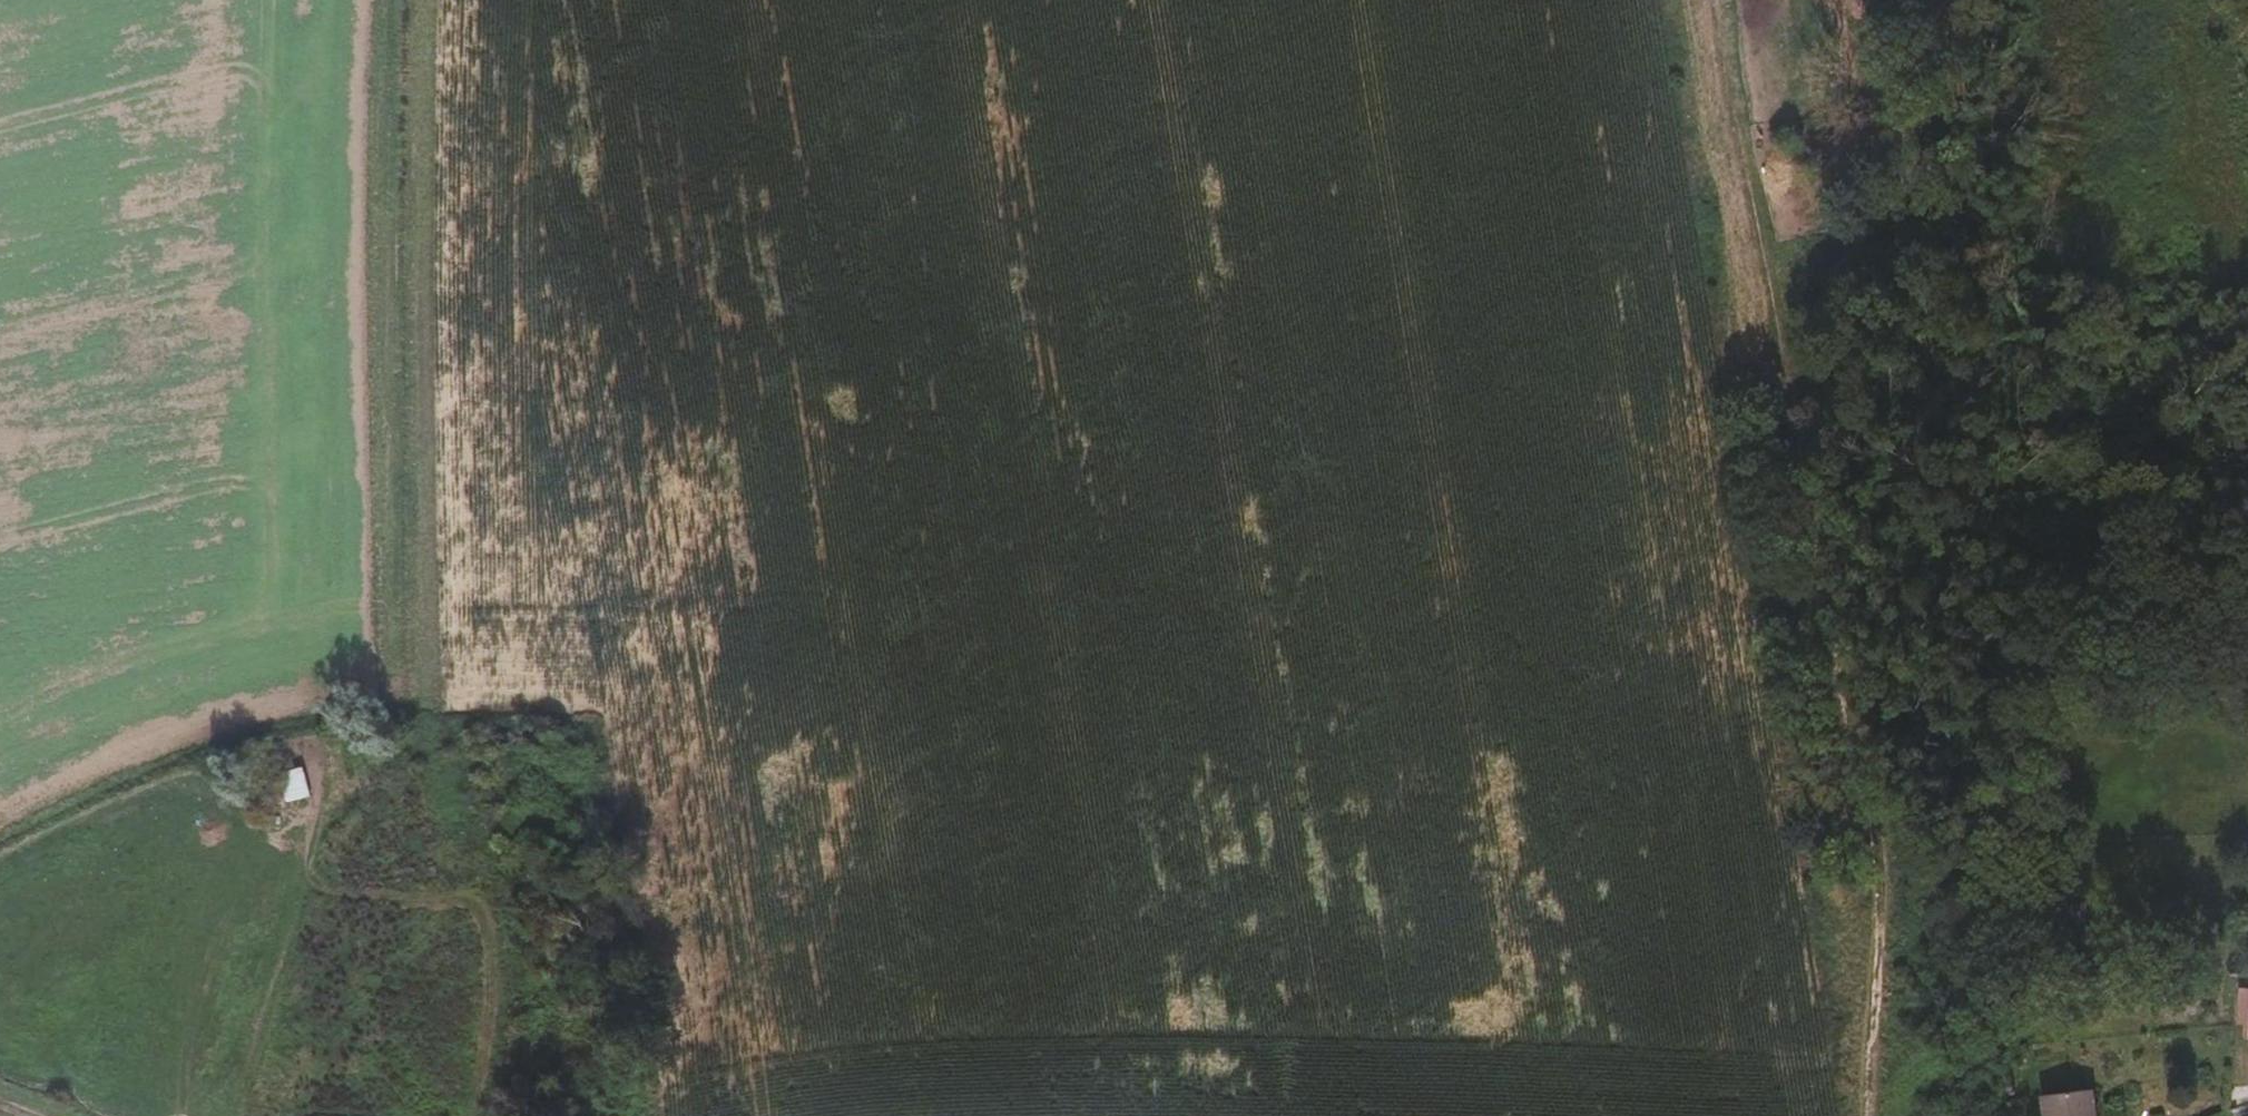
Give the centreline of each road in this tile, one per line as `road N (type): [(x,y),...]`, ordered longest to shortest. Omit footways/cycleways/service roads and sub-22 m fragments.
road 1 (track): [(1859,1115),(1874,840),(1807,539),(1808,360),(1796,260),(1754,72),(1729,0)]

